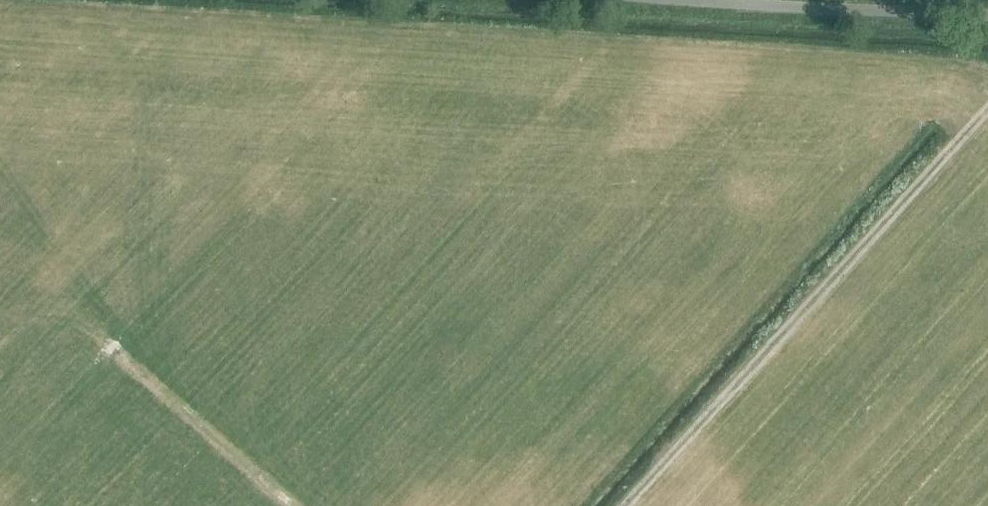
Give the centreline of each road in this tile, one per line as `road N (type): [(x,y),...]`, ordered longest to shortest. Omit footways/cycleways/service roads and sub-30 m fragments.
road 1 (unclassified): [(987,19),(712,0)]

